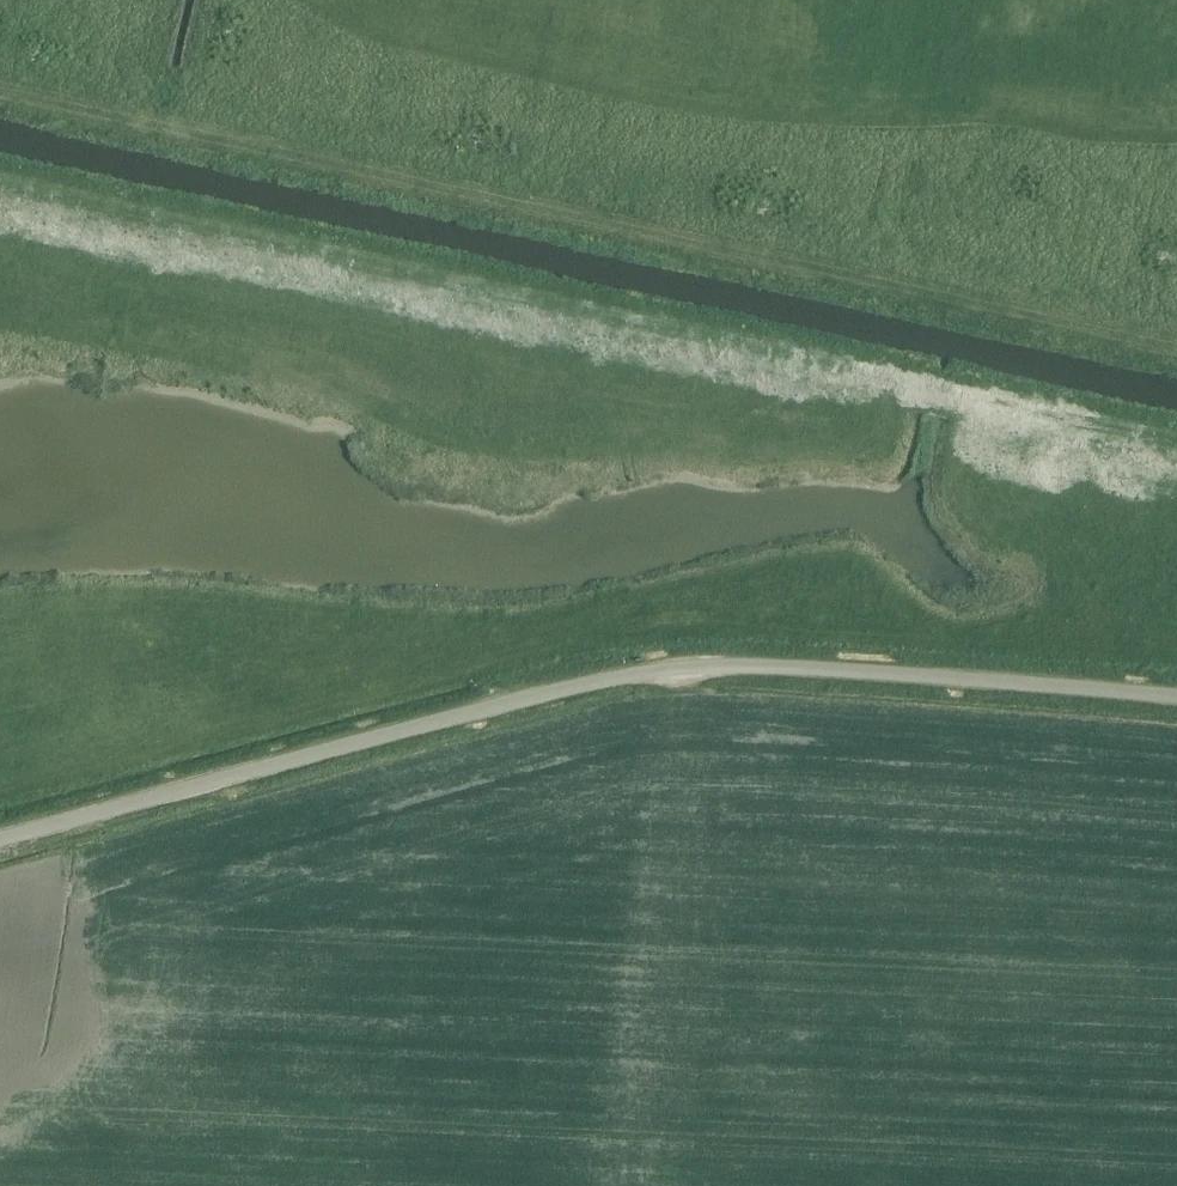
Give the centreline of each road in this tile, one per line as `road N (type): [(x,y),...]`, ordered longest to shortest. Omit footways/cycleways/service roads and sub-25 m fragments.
road 1 (unclassified): [(1176,697),(784,667),(672,670),(535,697),(0,840)]

